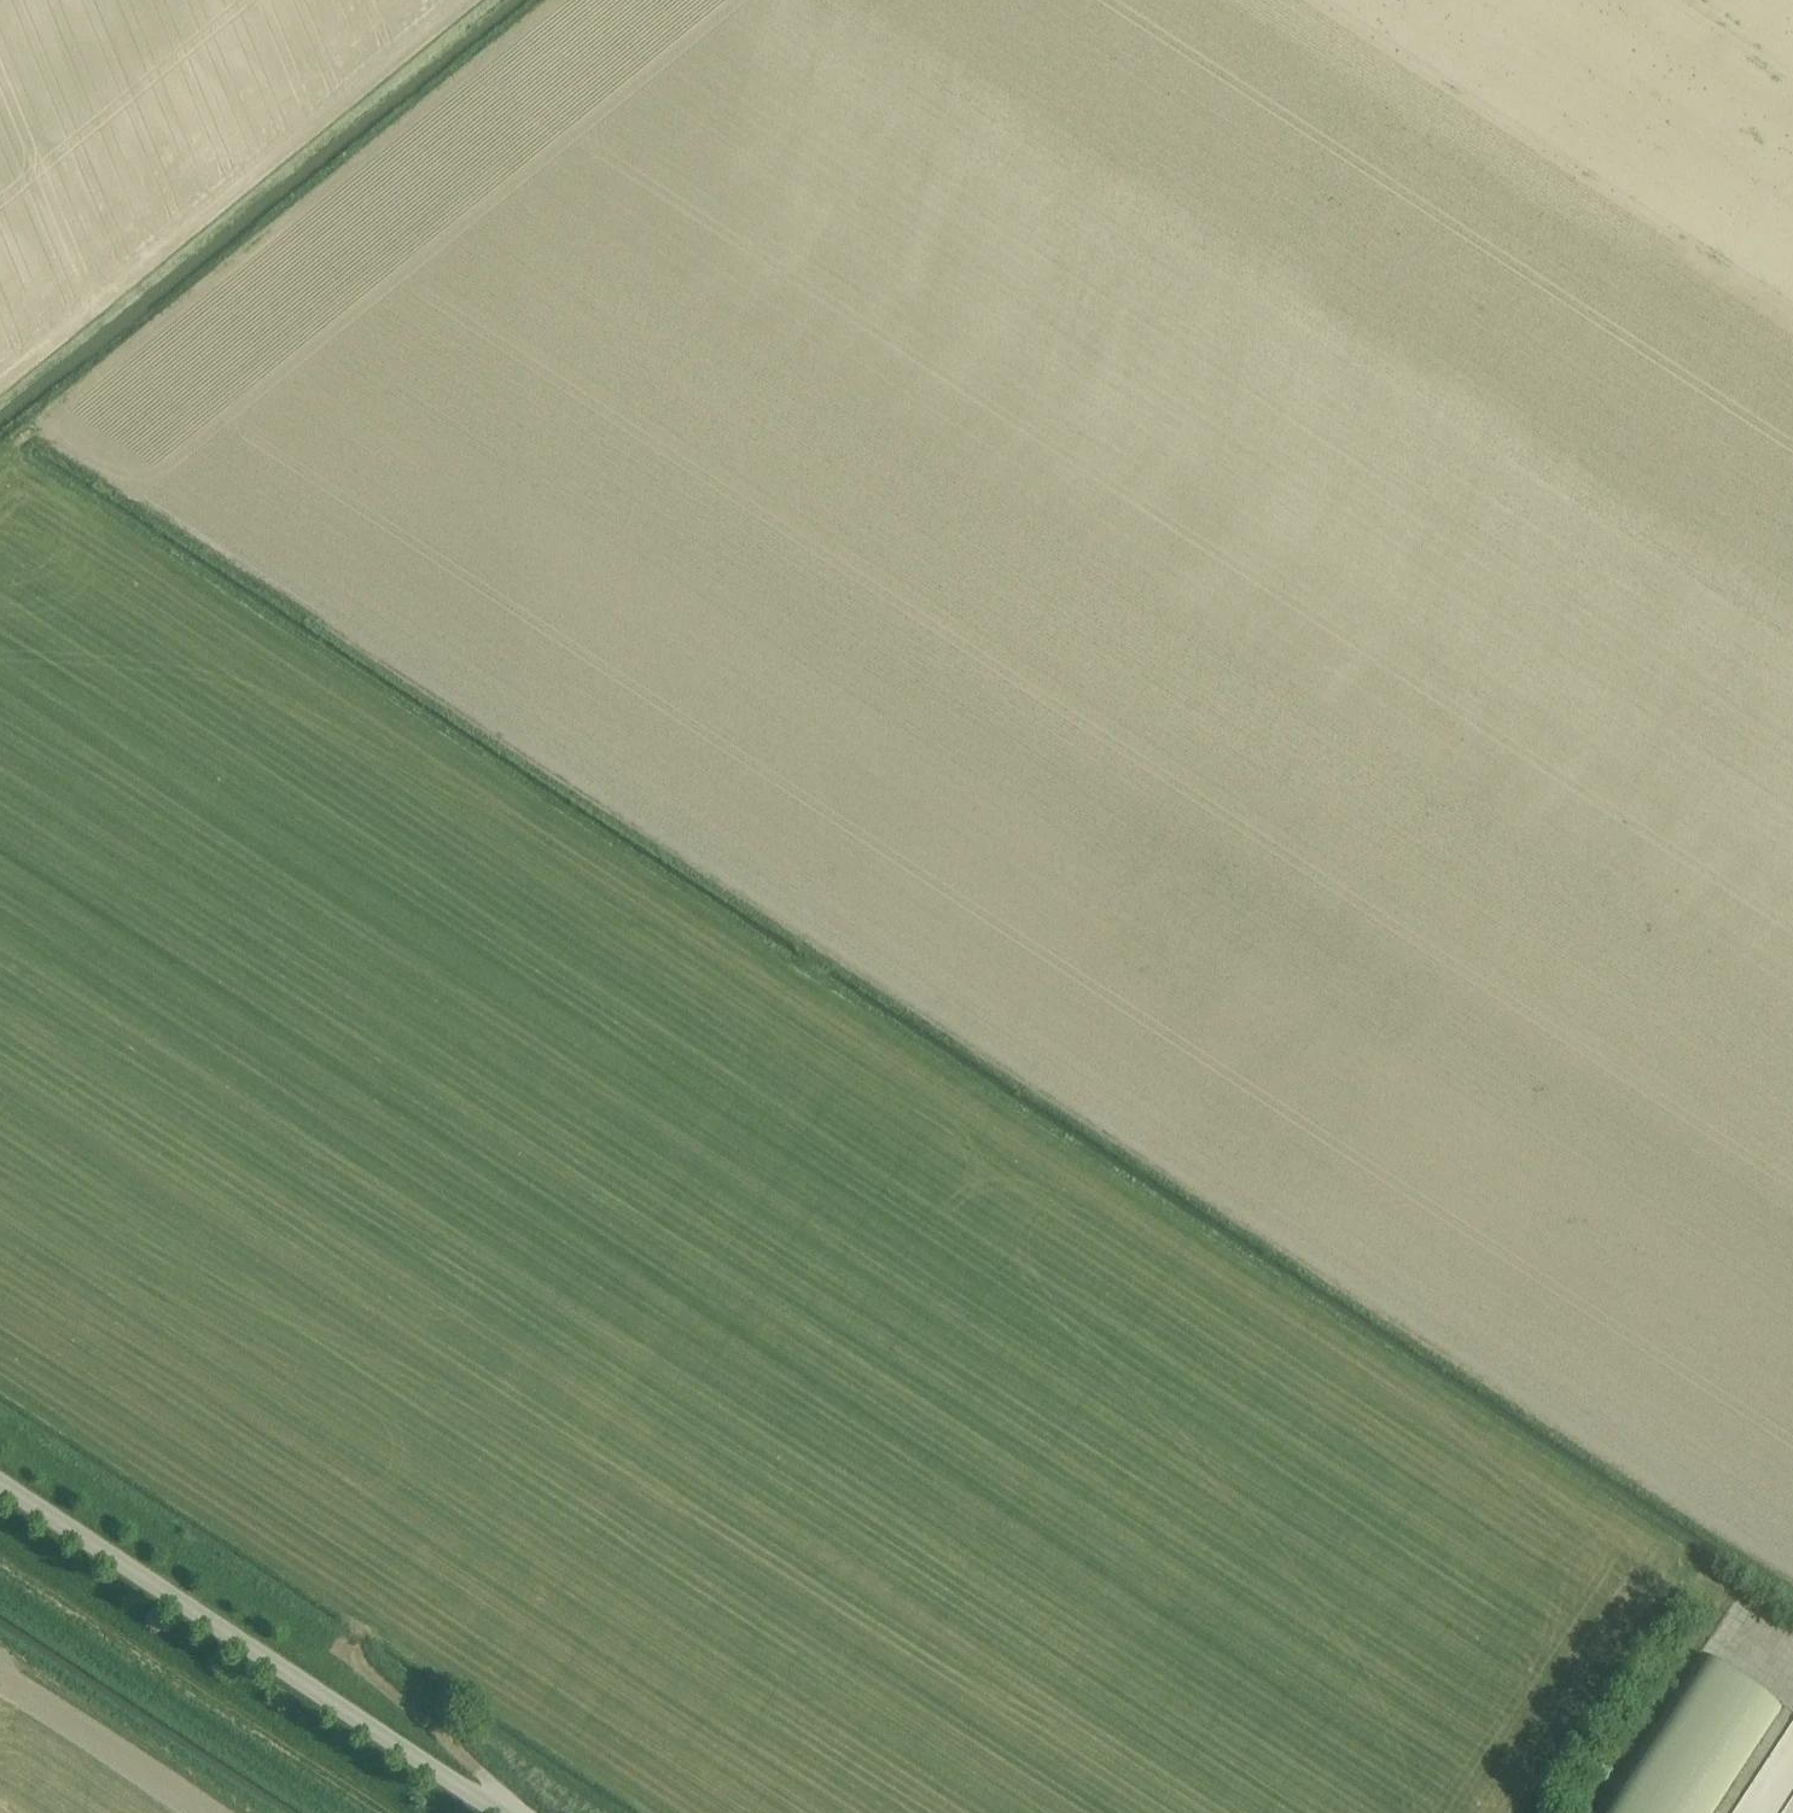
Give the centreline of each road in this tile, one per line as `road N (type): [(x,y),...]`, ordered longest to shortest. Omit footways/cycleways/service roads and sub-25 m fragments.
road 1 (unclassified): [(503,1812),(0,1481)]

